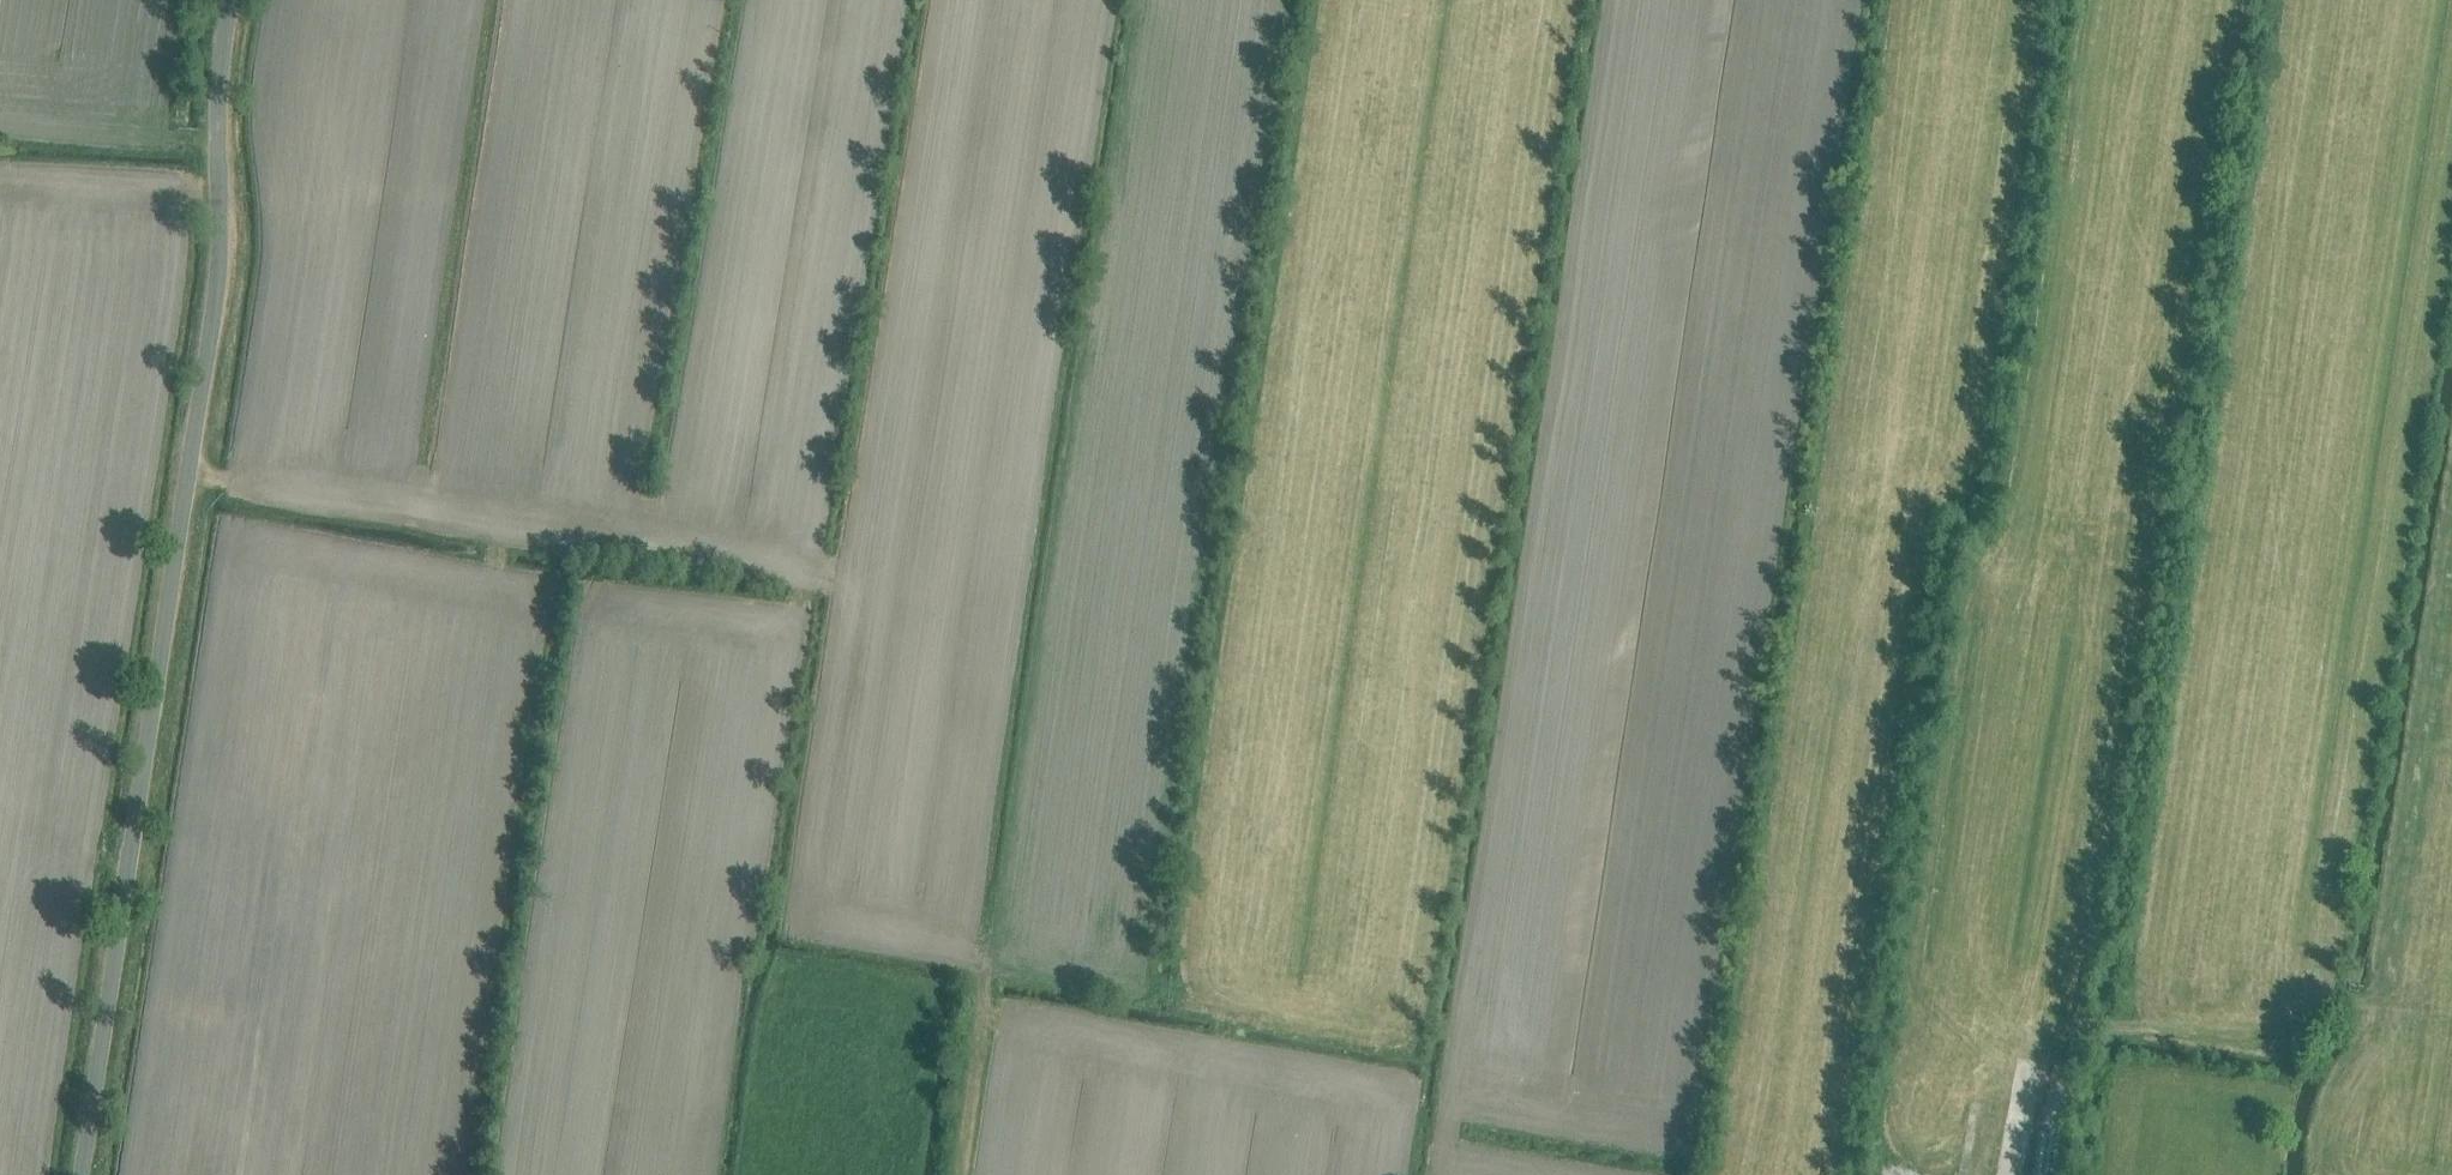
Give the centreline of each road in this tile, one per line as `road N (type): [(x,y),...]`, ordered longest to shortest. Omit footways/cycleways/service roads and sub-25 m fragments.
road 1 (unclassified): [(83,1174),(221,268),(220,79),(232,0)]
road 2 (track): [(987,971),(962,1174)]

